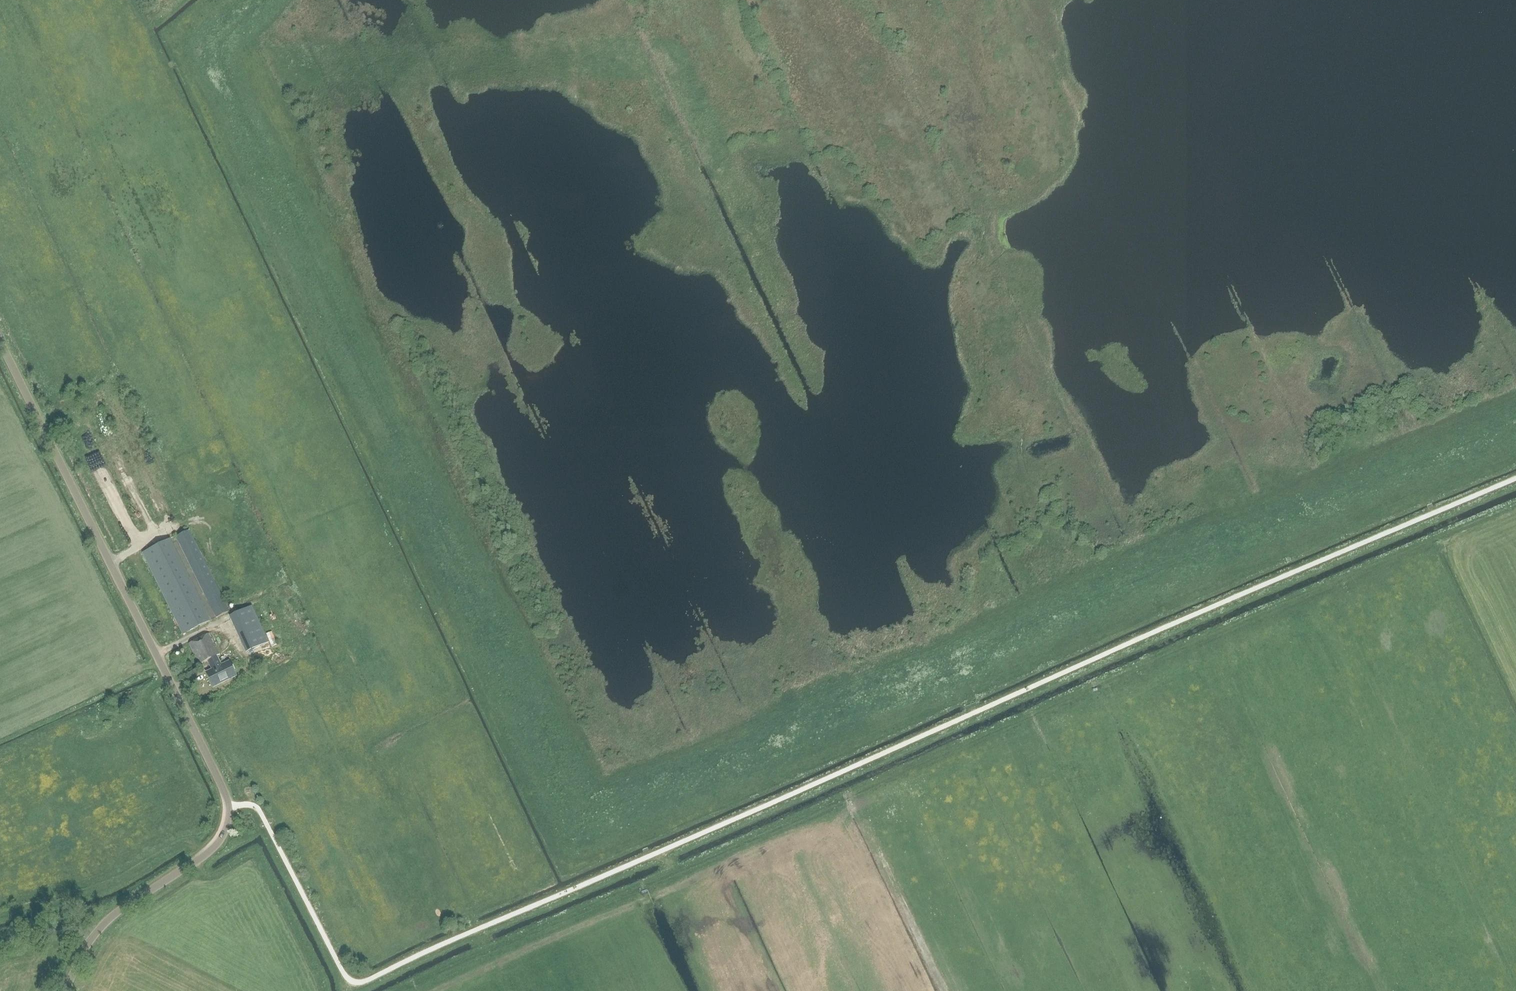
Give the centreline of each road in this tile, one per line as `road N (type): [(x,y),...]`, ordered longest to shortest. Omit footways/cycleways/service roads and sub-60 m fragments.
road 1 (track): [(1515,420),(599,815),(565,798),(210,57),(218,25),(244,0)]
road 2 (unclassified): [(92,936),(215,846),(228,807),(0,342)]

